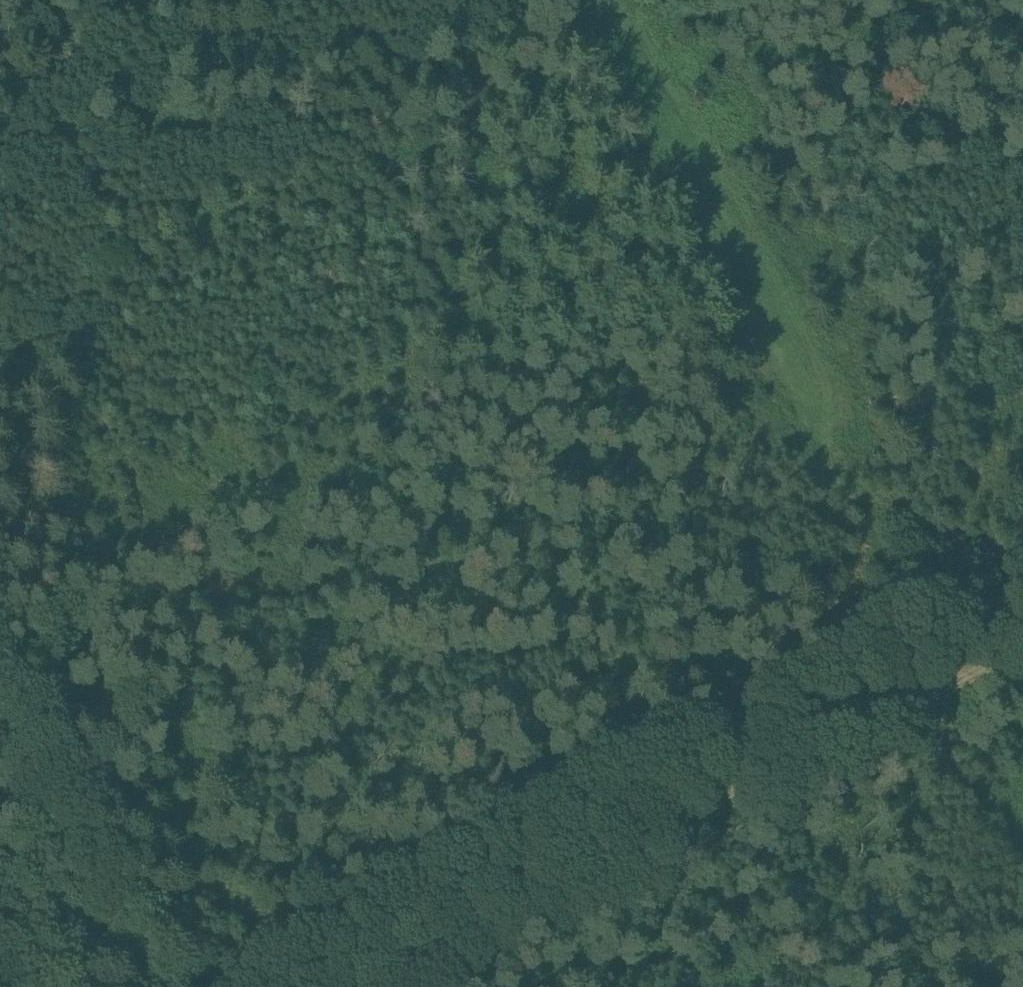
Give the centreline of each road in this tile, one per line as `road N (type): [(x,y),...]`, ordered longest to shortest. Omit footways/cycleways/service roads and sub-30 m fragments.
road 1 (track): [(383,986),(1022,640)]
road 2 (track): [(0,701),(152,986)]

